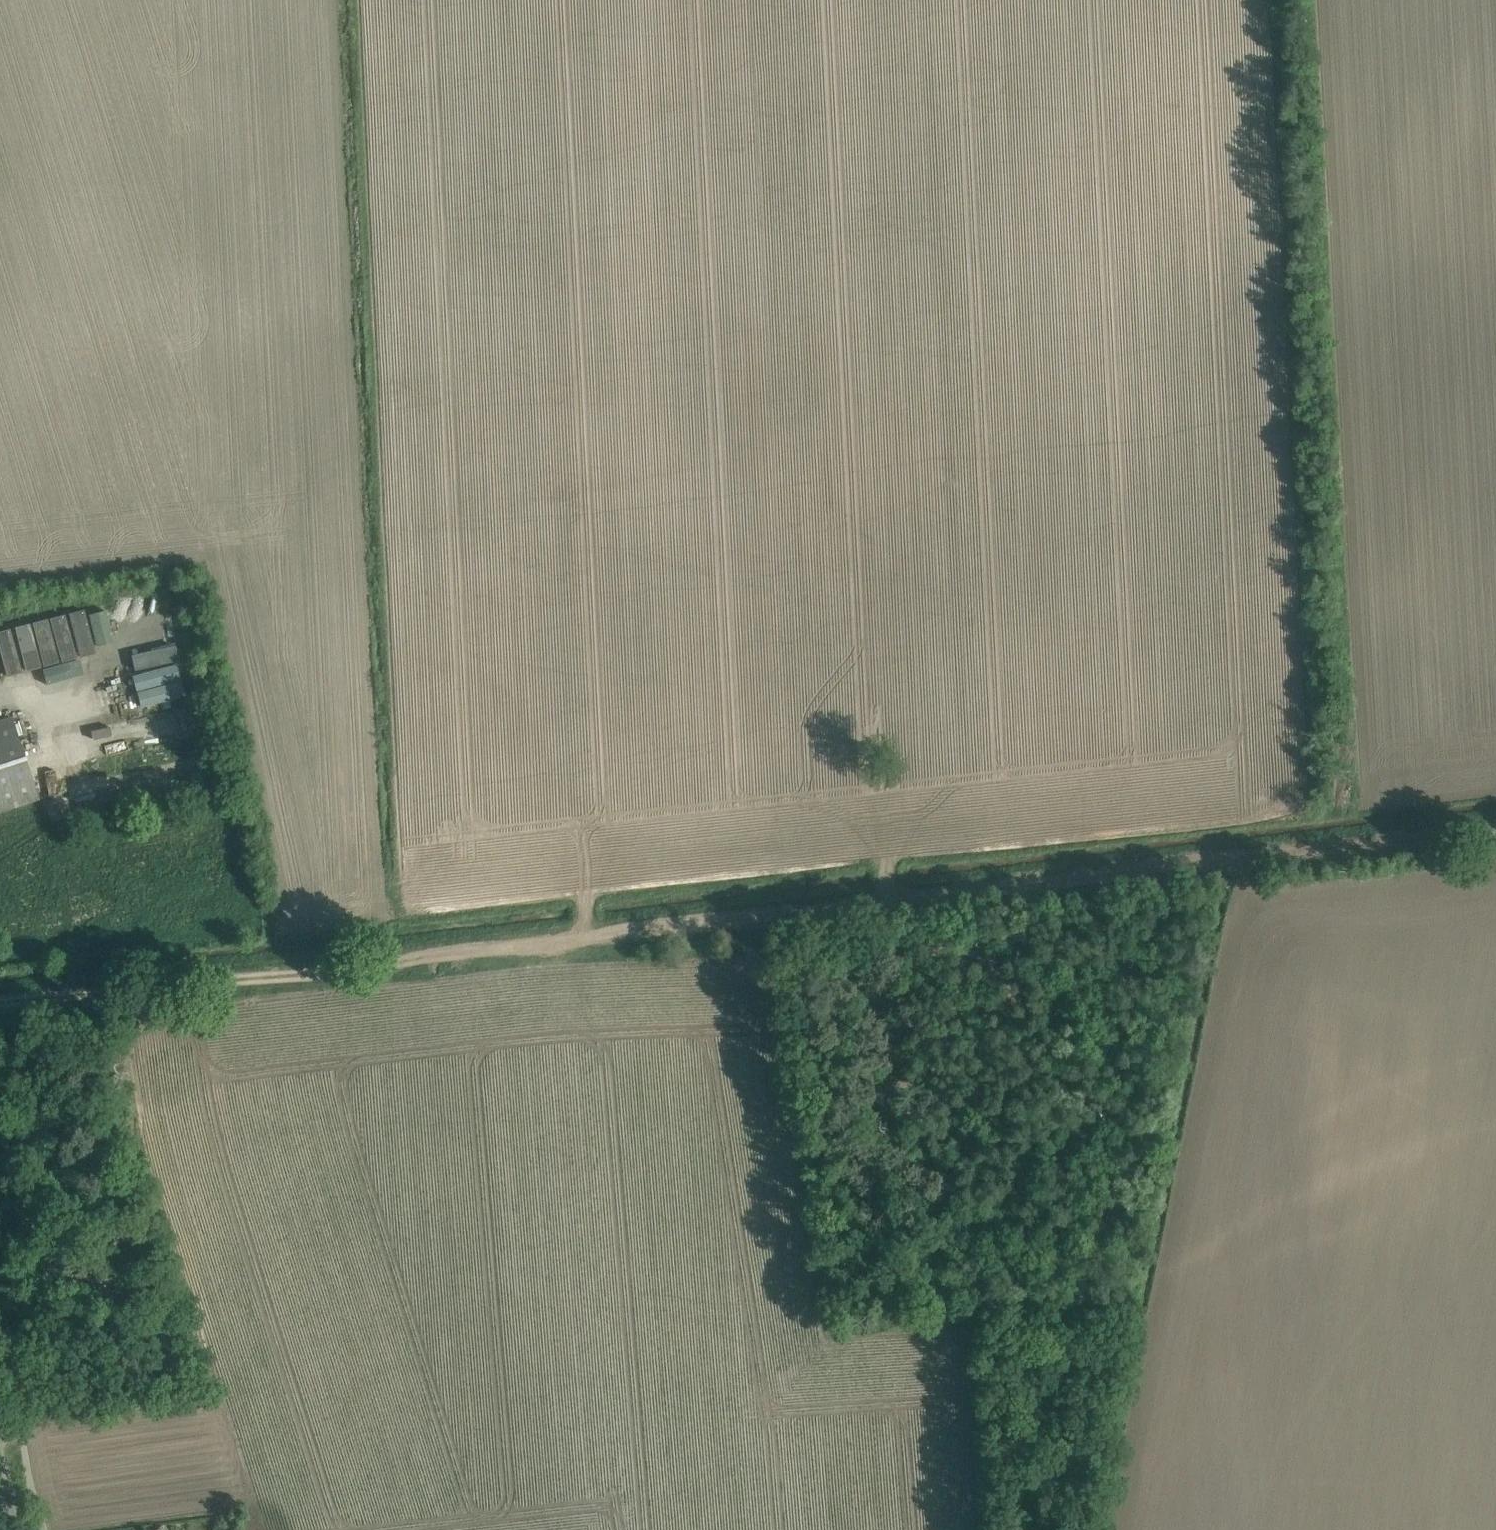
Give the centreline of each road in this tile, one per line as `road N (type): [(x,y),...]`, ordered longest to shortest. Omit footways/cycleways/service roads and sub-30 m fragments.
road 1 (track): [(1495,826),(458,949),(358,968),(0,1004)]

